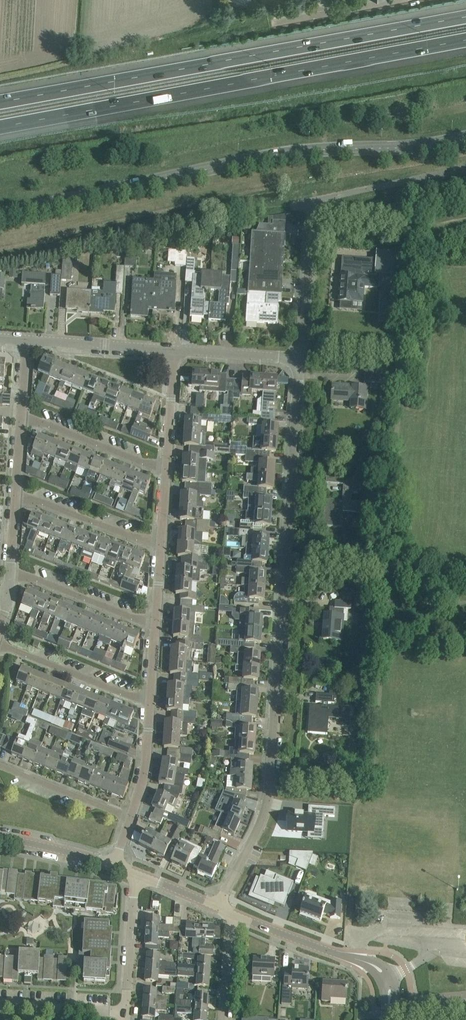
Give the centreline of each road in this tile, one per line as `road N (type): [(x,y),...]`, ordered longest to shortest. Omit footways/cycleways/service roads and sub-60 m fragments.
road 1 (residential): [(219,907),(268,797),(295,358)]
road 2 (motorway): [(0,128),(465,41)]
road 3 (motorway): [(465,16),(0,102)]
road 4 (secondary): [(0,214),(271,154),(465,137)]
road 5 (residential): [(387,1019),(390,983),(374,964),(235,914)]
road 6 (residential): [(295,358),(312,210),(339,195)]
road 7 (residential): [(0,644),(150,704)]
road 8 (residential): [(166,471),(21,413)]
road 9 (residential): [(156,626),(11,569)]
road 10 (residential): [(16,493),(161,546)]
road 11 (unclassified): [(175,349),(26,339)]
road 12 (residential): [(274,26),(415,0)]
road 13 (residential): [(131,818),(0,765)]
road 14 (residential): [(126,1012),(137,873)]
road 15 (residential): [(126,1012),(0,1004)]
road 16 (residential): [(166,471),(175,349)]
road 17 (unclassified): [(295,358),(175,349)]

